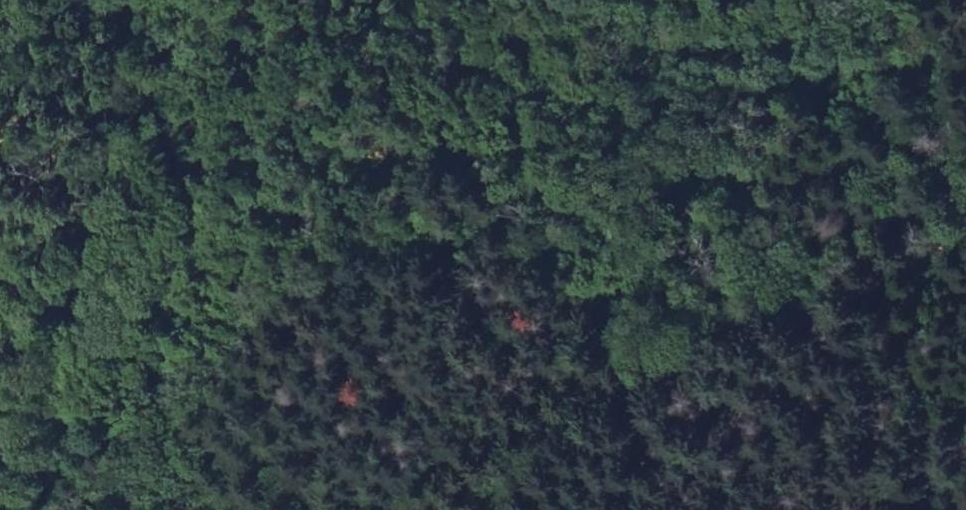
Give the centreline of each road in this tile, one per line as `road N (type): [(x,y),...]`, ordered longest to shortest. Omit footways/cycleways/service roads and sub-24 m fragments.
road 1 (track): [(441,509),(686,359),(868,291),(965,237)]

